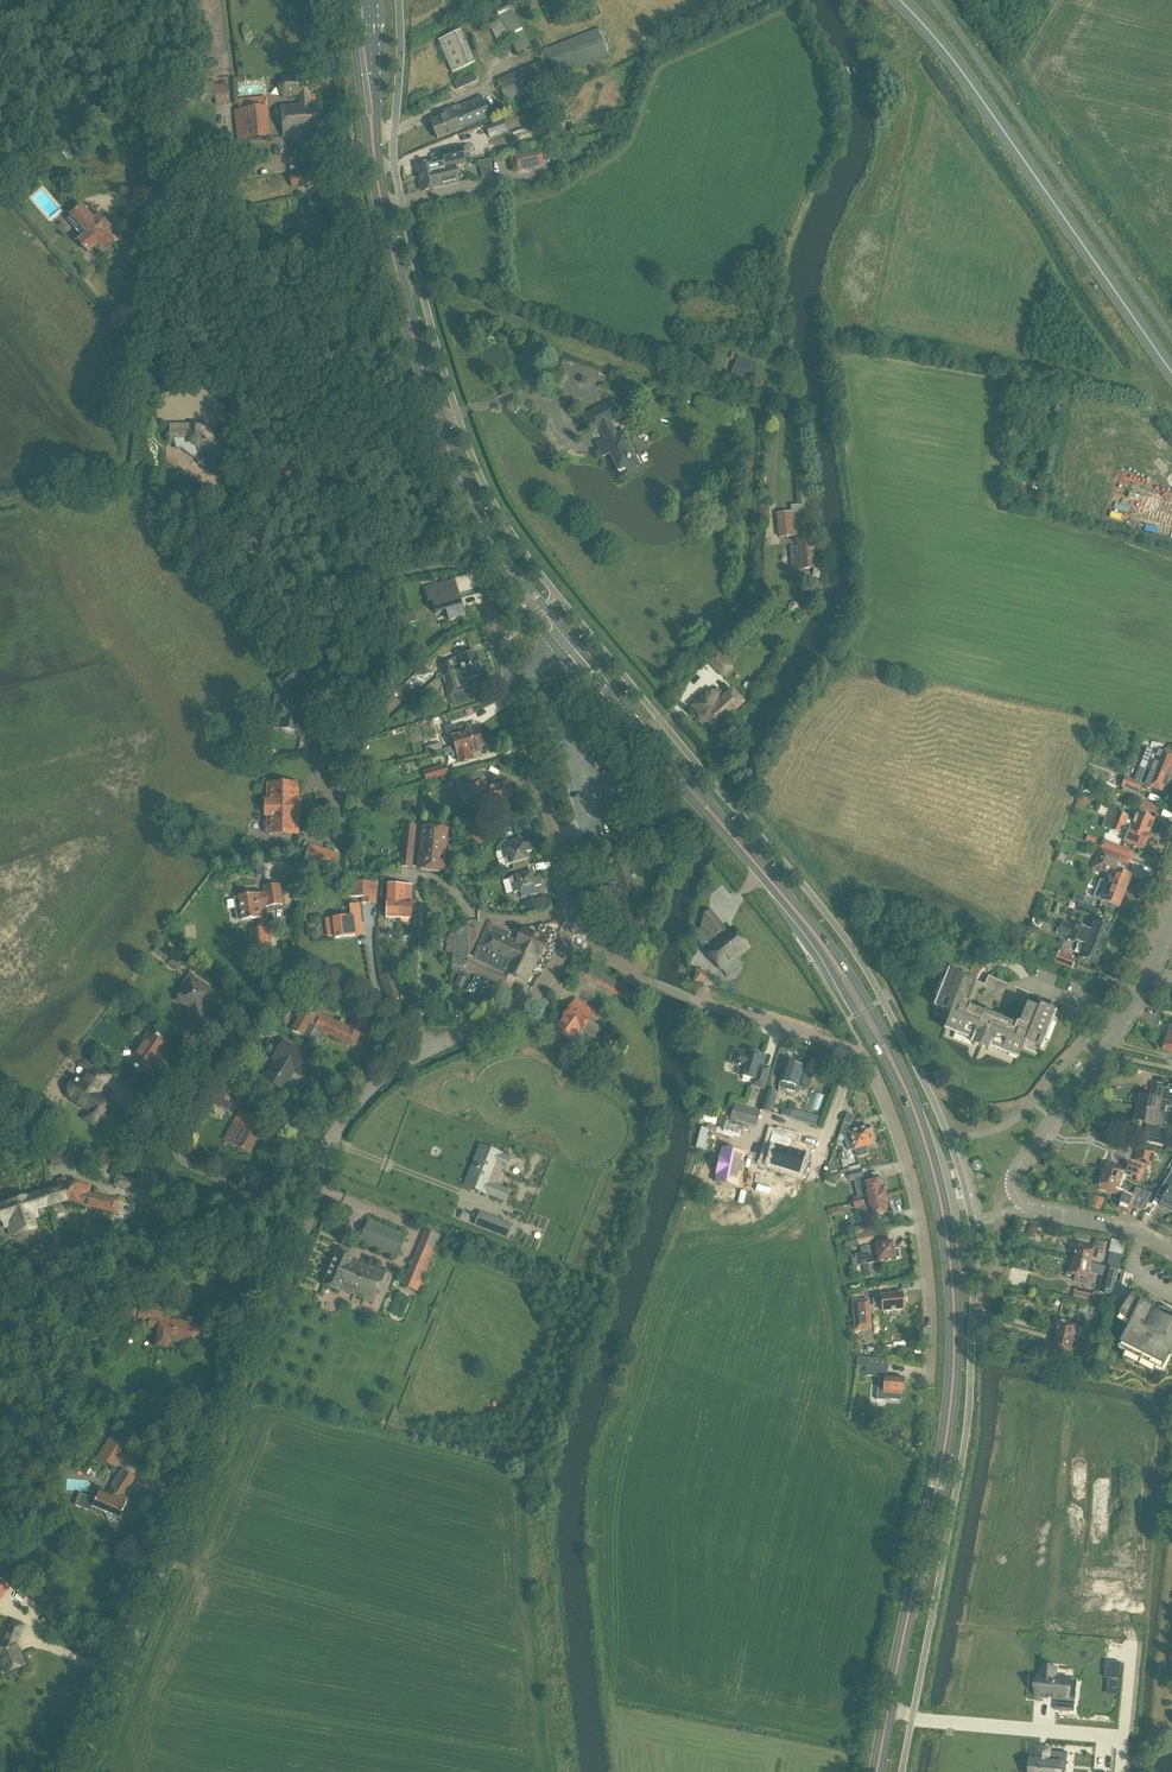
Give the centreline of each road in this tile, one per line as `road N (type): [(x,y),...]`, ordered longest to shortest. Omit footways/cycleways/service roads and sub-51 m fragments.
road 1 (primary): [(875,1771),(953,1381),(949,1263),(937,1187),(914,1110),(833,959),(561,639)]
road 2 (residential): [(580,940),(643,980),(865,1056),(913,1192),(927,1264),(931,1384)]
road 3 (primary): [(561,639),(464,491),(416,348),(373,144)]
road 4 (unclassified): [(78,1771),(284,1284)]
road 5 (residential): [(259,1204),(180,1161),(172,1146),(179,1122),(272,987),(301,978),(416,1032),(433,1049)]
road 6 (secondary): [(1171,370),(905,0)]
road 7 (track): [(0,505),(125,468),(152,256)]
road 8 (residential): [(1171,1250),(1142,1234),(1028,1208),(1014,1191),(1016,1165),(1102,1049)]
road 9 (residential): [(295,644),(360,596),(436,569),(468,568),(480,576),(500,644)]
road 10 (unclassified): [(0,1295),(192,1239),(259,1204)]
road 11 (residential): [(576,906),(512,683)]
road 12 (residential): [(167,198),(168,187),(373,144)]
road 13 (residential): [(433,1049),(512,1013),(580,940)]
road 14 (residential): [(576,906),(524,920),(488,916),(466,908),(432,876)]
road 15 (residential): [(326,1147),(370,1088),(433,1049)]
road 16 (residential): [(1102,1049),(1139,996),(1171,921)]
road 17 (residential): [(284,1284),(326,1147)]
road 18 (primary): [(348,0),(372,133)]
road 19 (primary): [(372,133),(373,0)]

